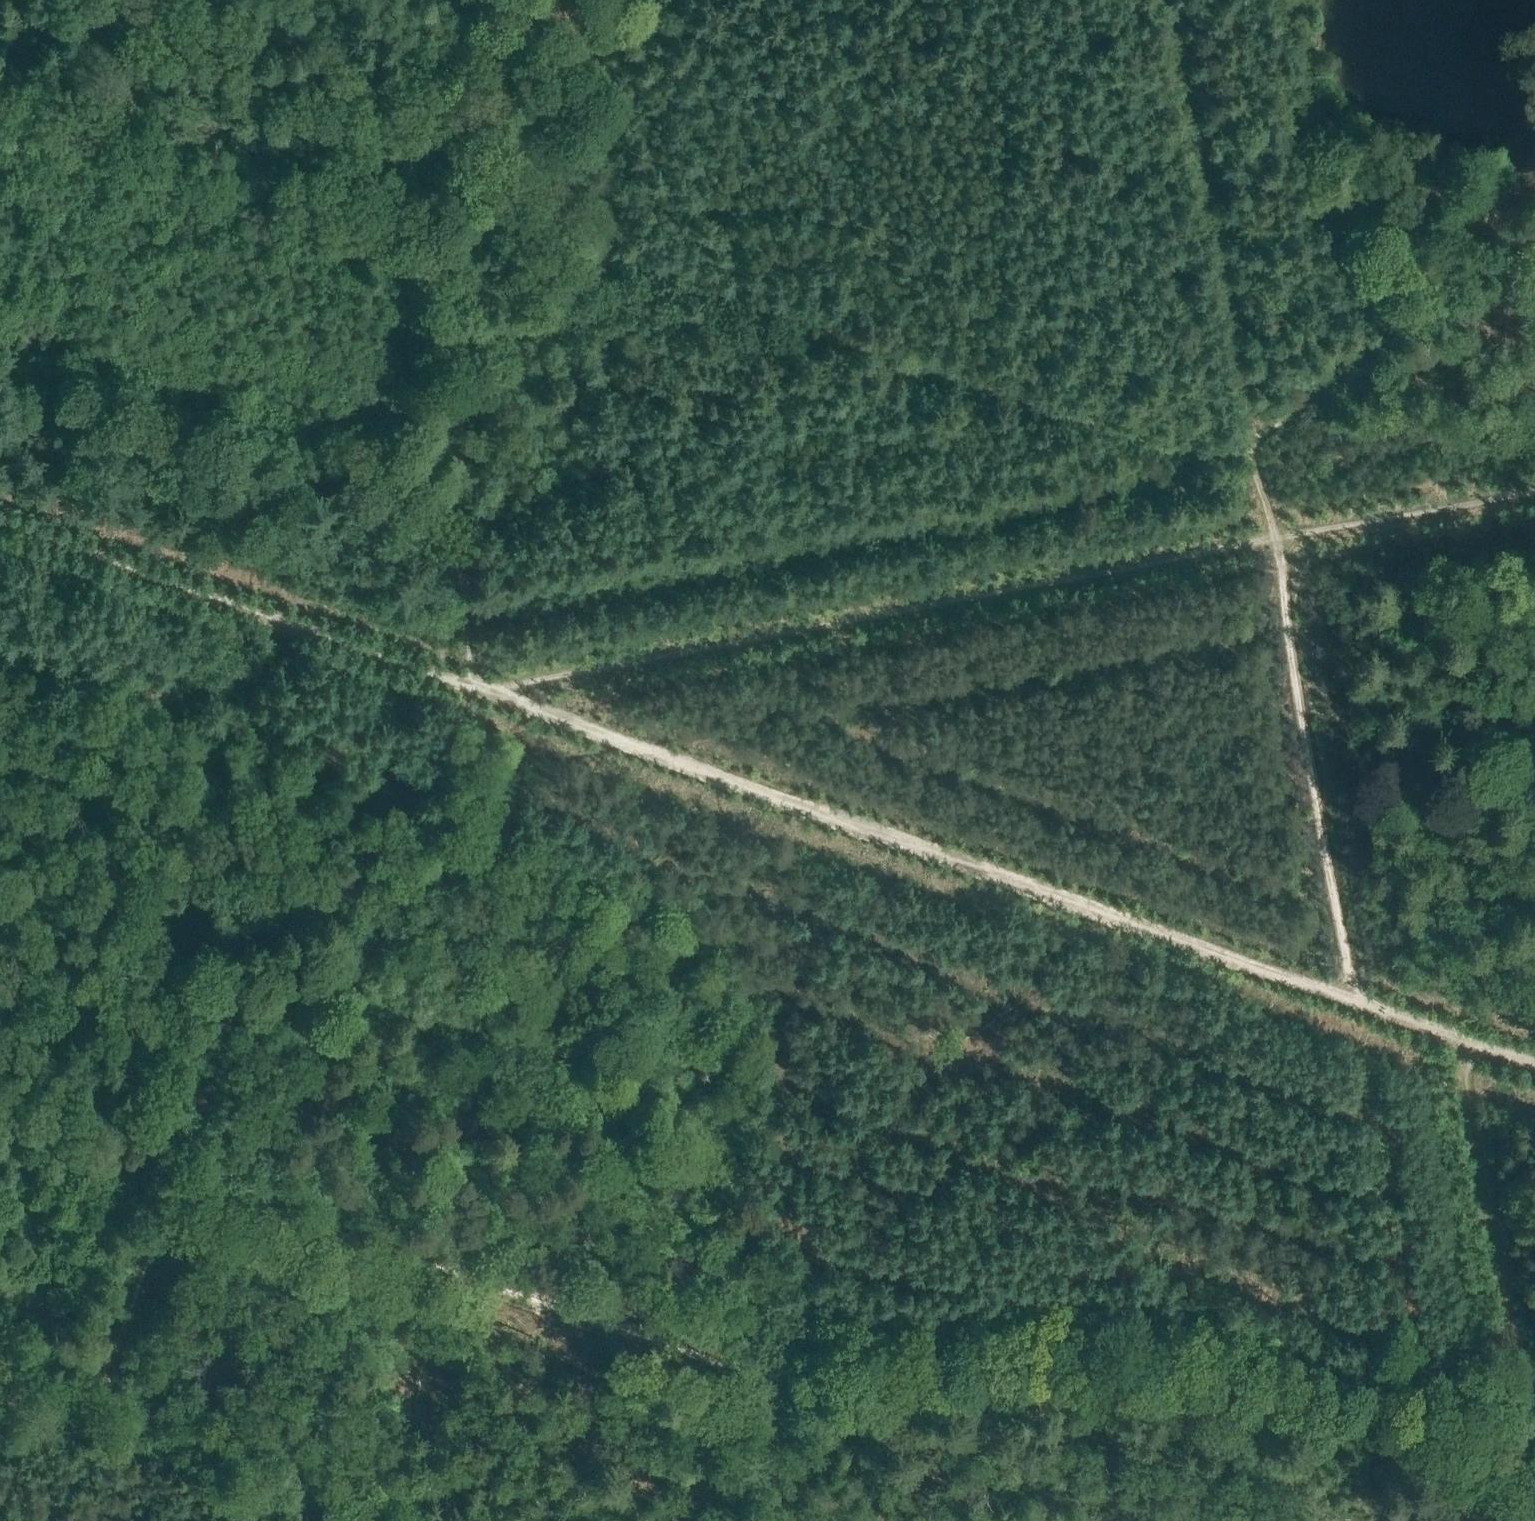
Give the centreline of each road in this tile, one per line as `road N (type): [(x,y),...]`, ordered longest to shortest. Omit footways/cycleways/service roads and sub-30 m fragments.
road 1 (track): [(1433,1032),(1525,1470),(1534,1477)]

